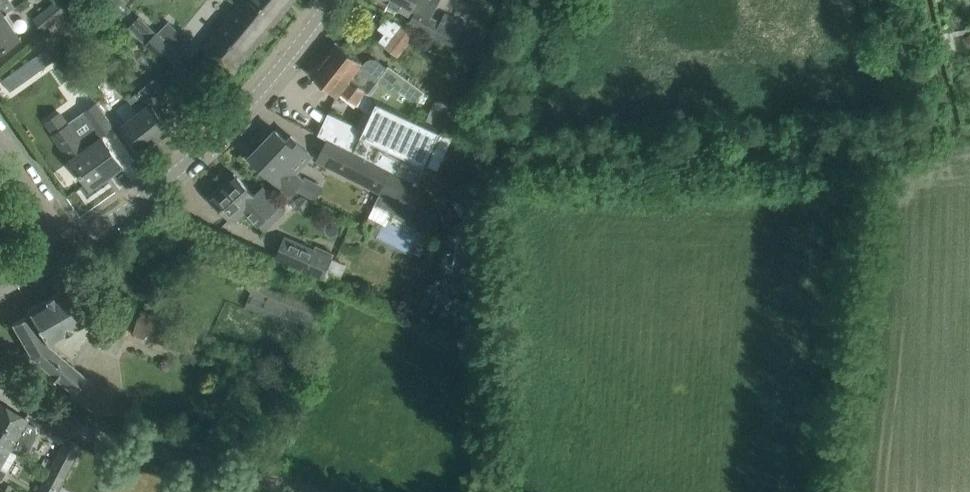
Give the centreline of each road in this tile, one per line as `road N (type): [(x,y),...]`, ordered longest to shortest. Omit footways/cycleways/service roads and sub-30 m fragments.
road 1 (tertiary): [(81,247),(147,202),(228,130),(330,0)]
road 2 (residential): [(294,491),(56,420),(0,384)]
road 3 (residential): [(81,247),(0,131)]

